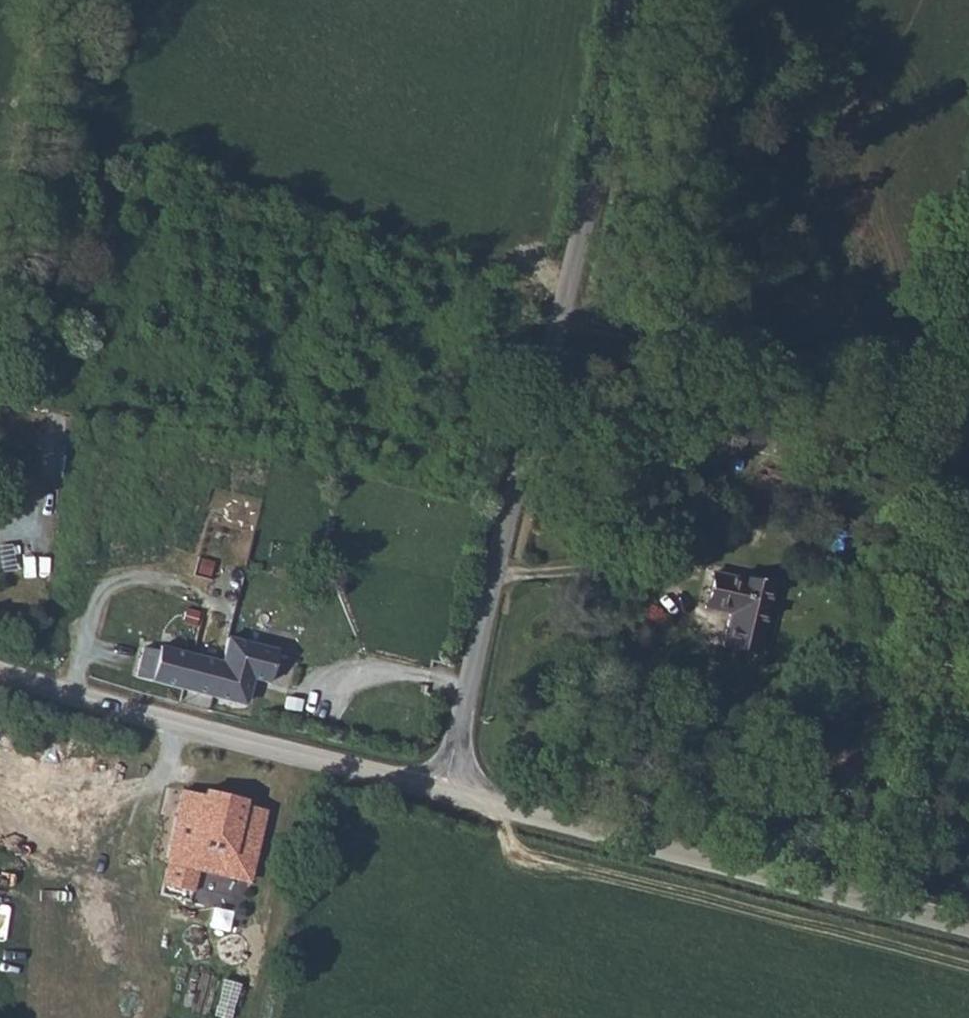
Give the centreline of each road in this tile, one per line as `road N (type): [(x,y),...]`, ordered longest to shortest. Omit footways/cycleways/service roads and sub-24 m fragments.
road 1 (unclassified): [(447,795),(617,98),(621,0)]
road 2 (unclassified): [(968,936),(447,795)]
road 3 (unclassified): [(447,795),(181,732),(0,673)]
road 4 (track): [(0,260),(39,252),(62,0)]

